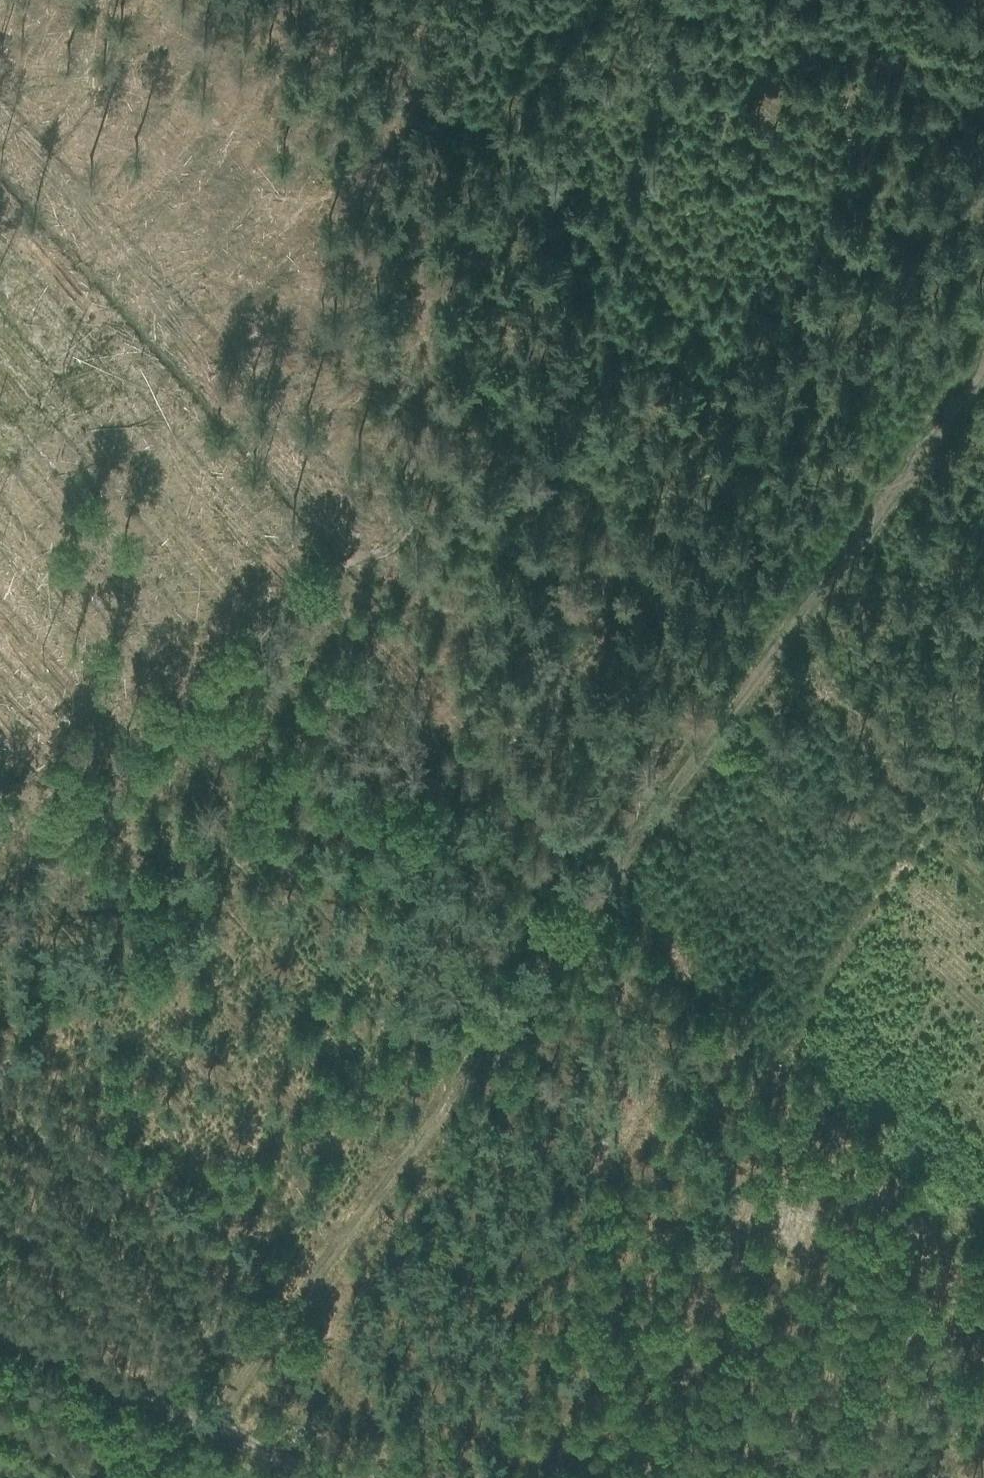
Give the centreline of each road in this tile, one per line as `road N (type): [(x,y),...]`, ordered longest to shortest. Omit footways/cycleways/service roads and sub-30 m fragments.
road 1 (track): [(215,1403),(983,352)]
road 2 (track): [(381,1477),(0,1316)]

